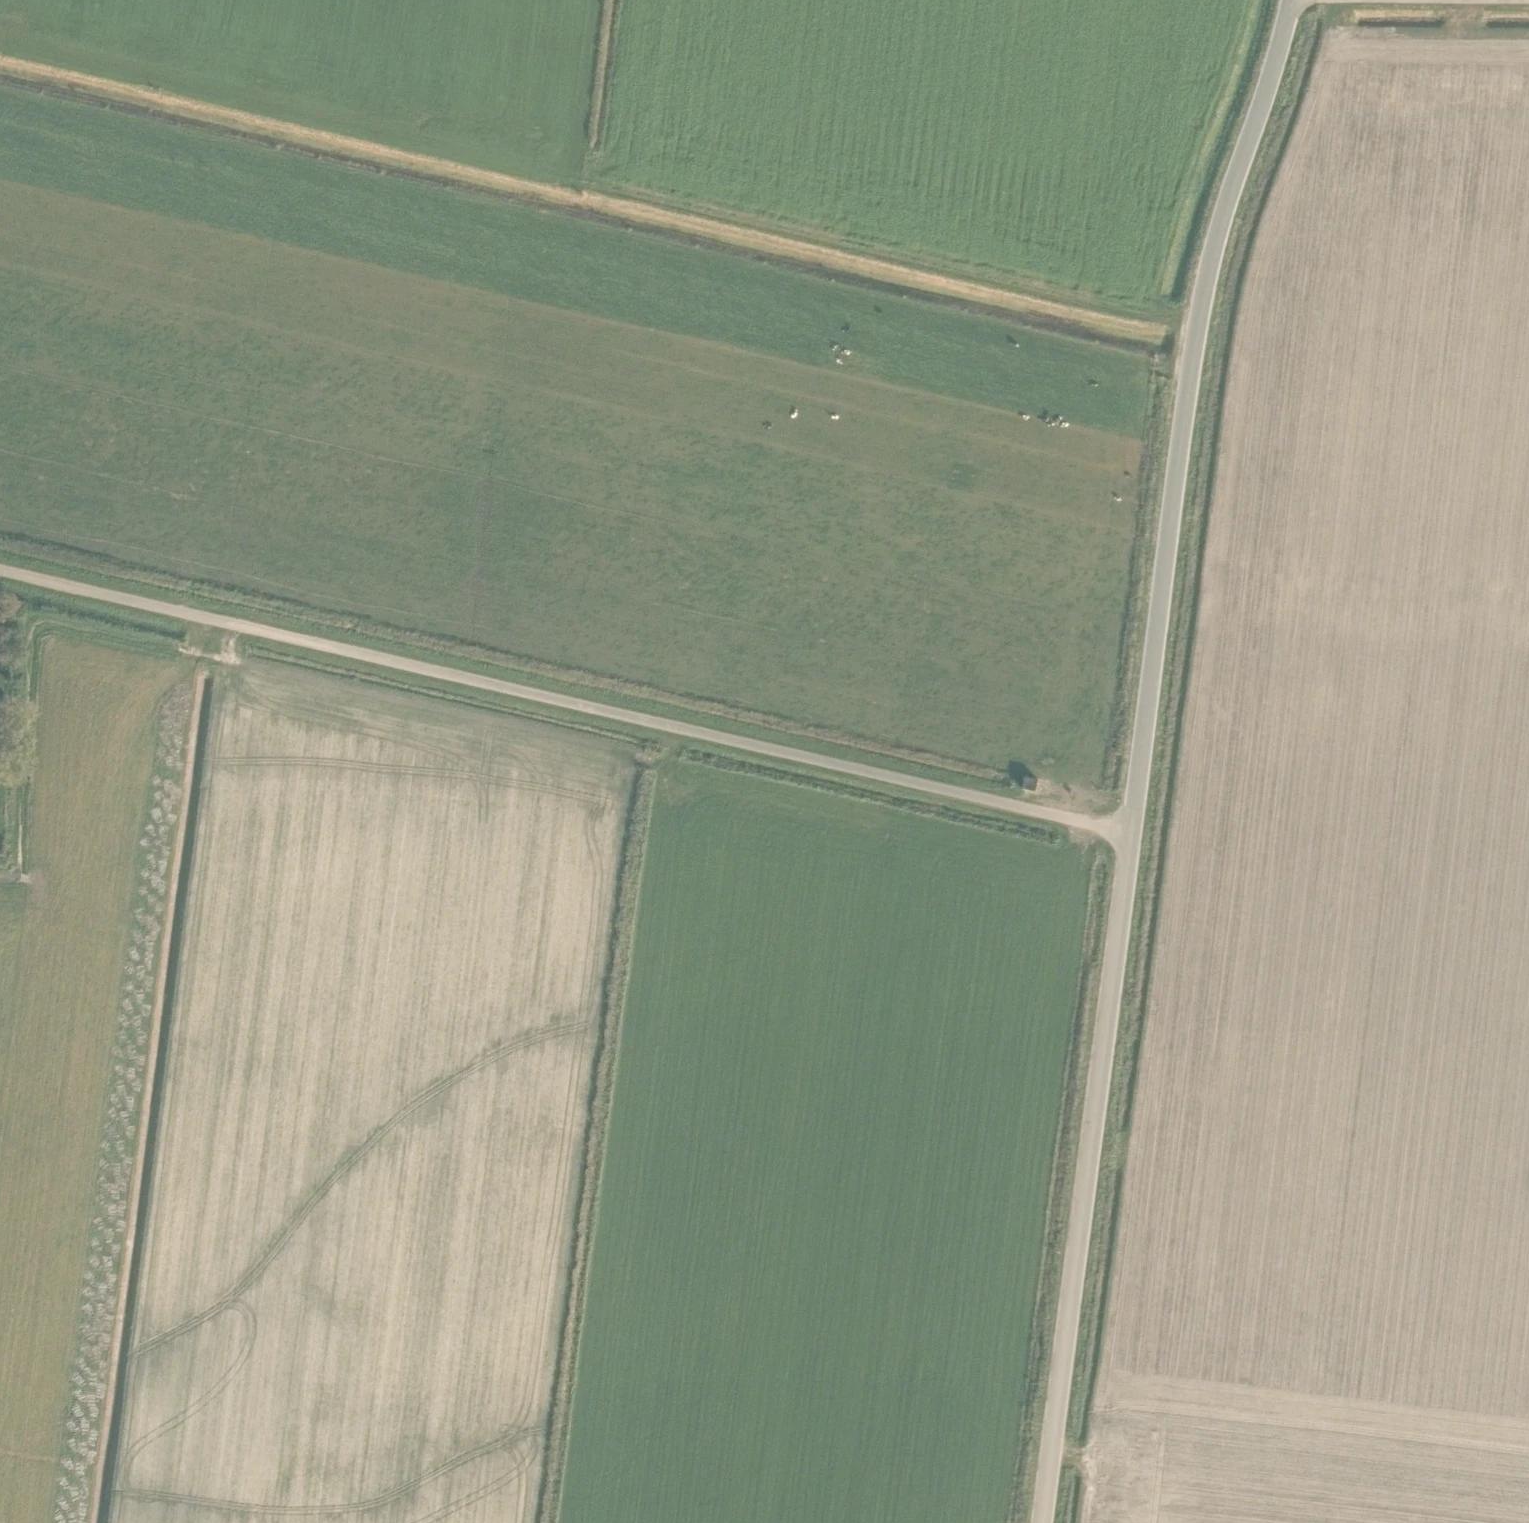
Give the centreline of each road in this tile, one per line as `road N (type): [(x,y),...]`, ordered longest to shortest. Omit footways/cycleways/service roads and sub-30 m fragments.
road 1 (tertiary): [(1043,1522),(1187,387),(1228,198),(1295,0)]

